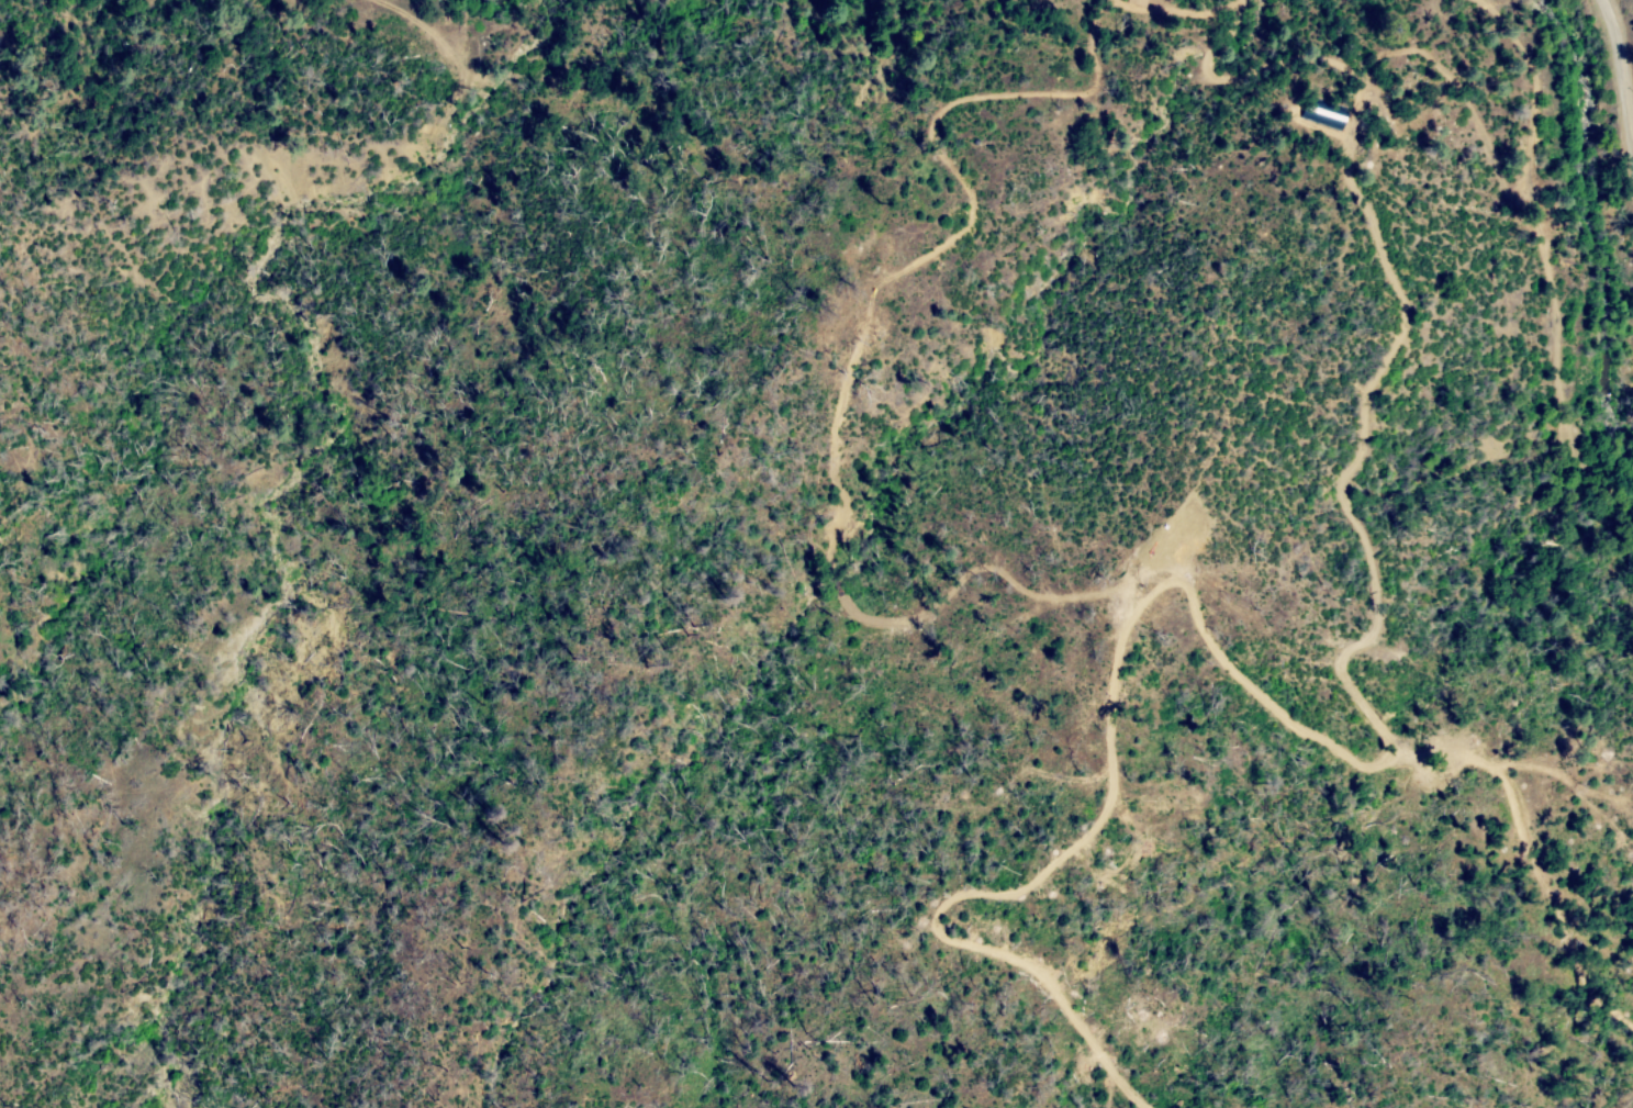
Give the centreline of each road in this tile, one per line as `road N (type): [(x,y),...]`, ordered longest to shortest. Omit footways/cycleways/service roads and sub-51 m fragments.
road 1 (tertiary): [(1632,150),(1603,0)]

